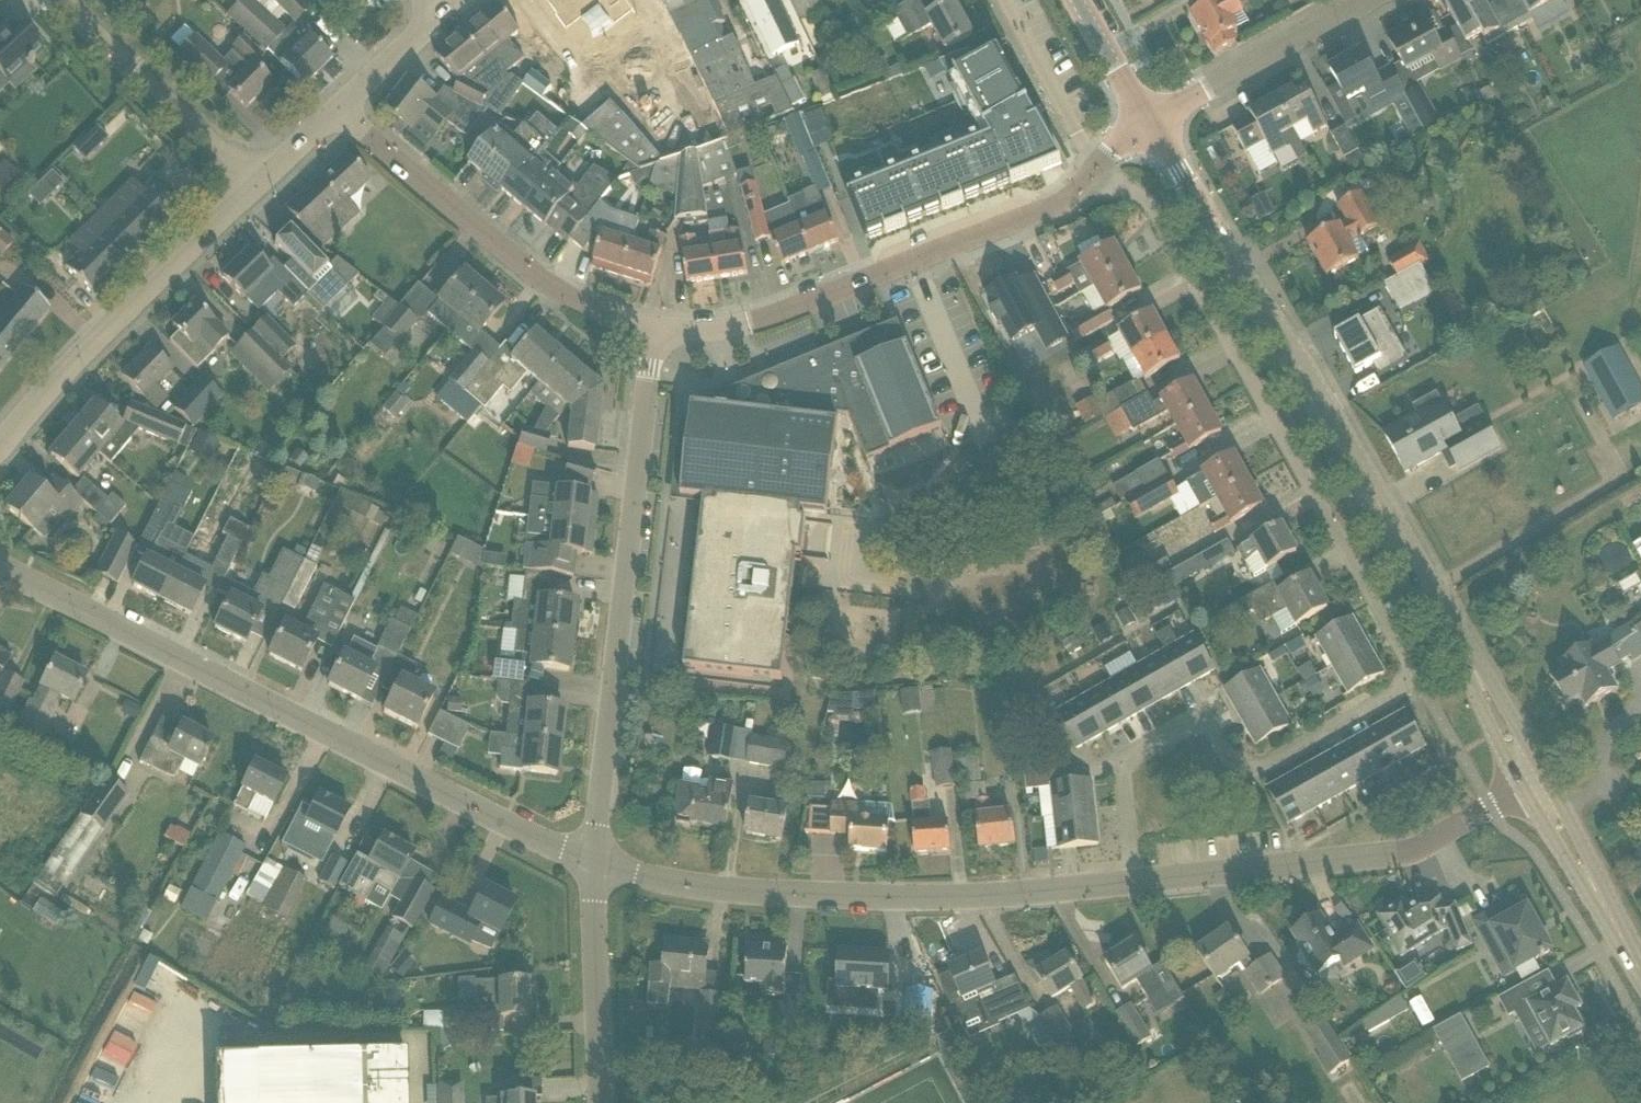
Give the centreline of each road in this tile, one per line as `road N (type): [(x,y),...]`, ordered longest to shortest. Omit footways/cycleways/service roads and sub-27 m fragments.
road 1 (residential): [(1136,877),(1126,780),(1132,746),(1187,721),(1239,770),(1414,681),(1415,652),(1169,224),(1144,200),(1111,190),(1098,168)]
road 2 (residential): [(591,867),(0,566)]
road 3 (tertiary): [(1479,681),(1151,123)]
road 4 (residential): [(1136,877),(1068,888),(727,889),(591,867)]
road 5 (residential): [(591,867),(654,336)]
road 6 (residential): [(654,336),(783,309),(1060,203),(1098,168)]
road 7 (residential): [(1526,790),(1406,855),(1136,877)]
road 8 (residential): [(654,336),(553,291),(340,107)]
road 9 (residential): [(0,454),(114,319),(255,182)]
road 10 (residential): [(255,182),(64,0)]
road 11 (residential): [(1151,123),(1366,0)]
road 12 (unclassified): [(605,1102),(591,867)]
road 13 (residential): [(1098,168),(1003,0)]
road 14 (tertiary): [(1151,123),(1079,0)]
road 15 (residential): [(340,107),(440,13)]
road 16 (tertiary): [(1526,790),(1554,841),(1595,891)]
road 17 (tertiary): [(1595,891),(1544,780)]
road 18 (tertiary): [(1479,681),(1481,706),(1526,790)]

